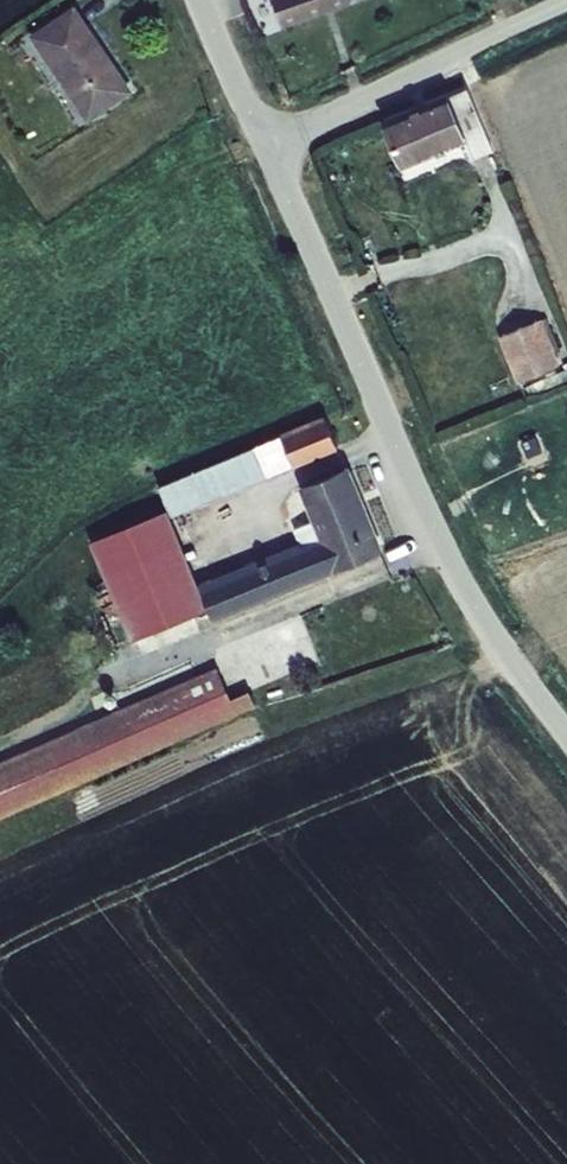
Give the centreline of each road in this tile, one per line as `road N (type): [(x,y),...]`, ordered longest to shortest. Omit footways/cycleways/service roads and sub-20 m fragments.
road 1 (residential): [(261,146),(441,549),(479,616),(566,738)]
road 2 (unclassified): [(566,3),(261,146)]
road 3 (unclassified): [(198,0),(261,146)]

